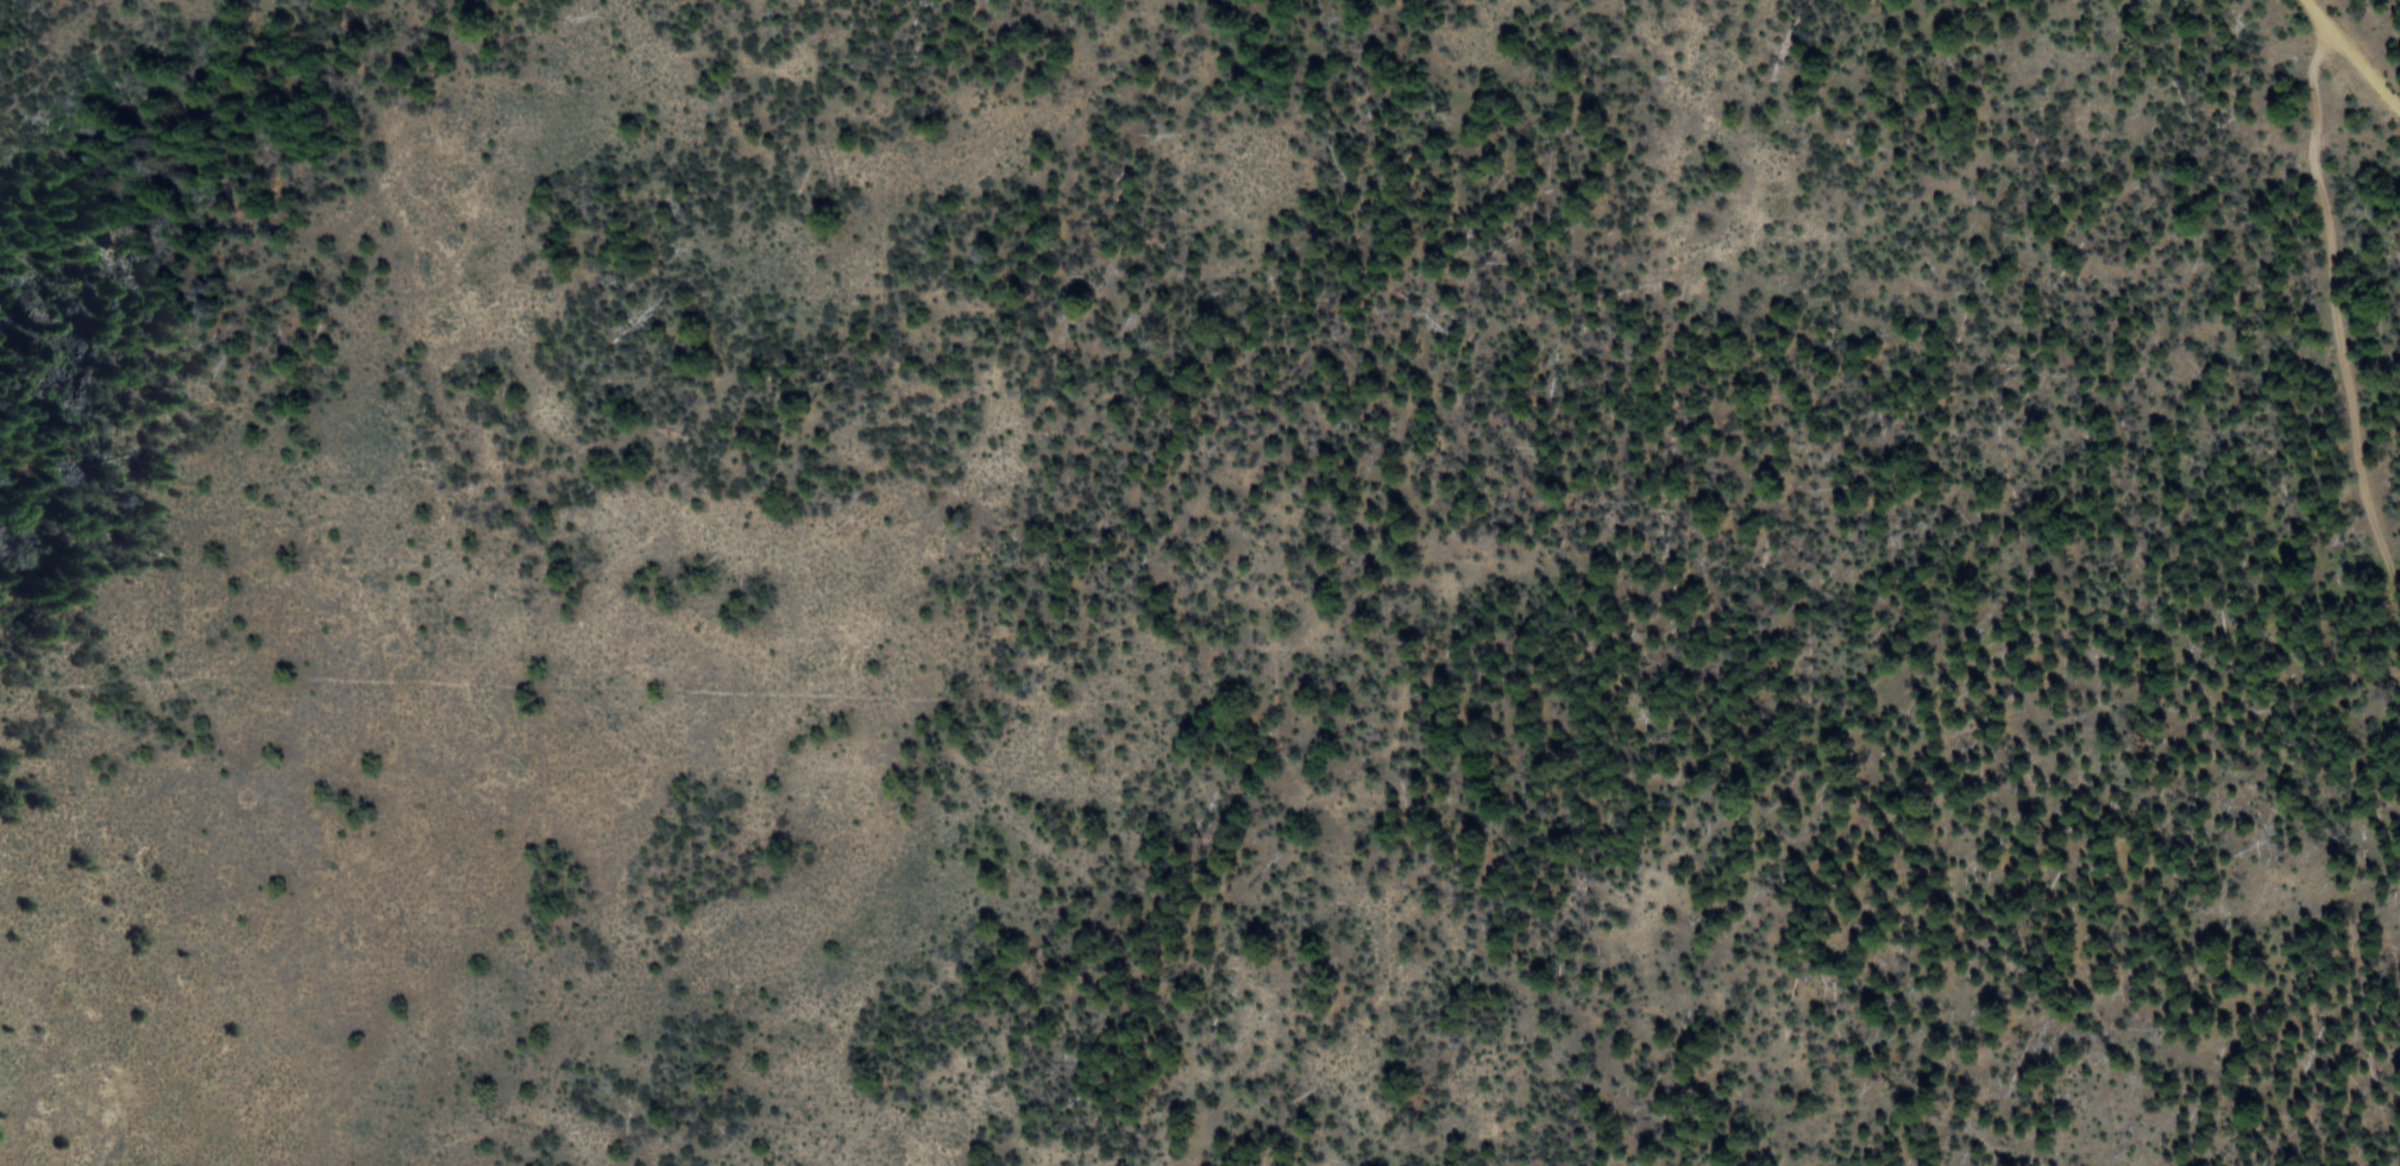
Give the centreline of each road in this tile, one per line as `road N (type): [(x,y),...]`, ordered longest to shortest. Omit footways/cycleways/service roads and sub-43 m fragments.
road 1 (track): [(2322,24),(2308,96),(2308,162),(2358,459),(2399,618)]
road 2 (track): [(2302,0),(2399,118)]

